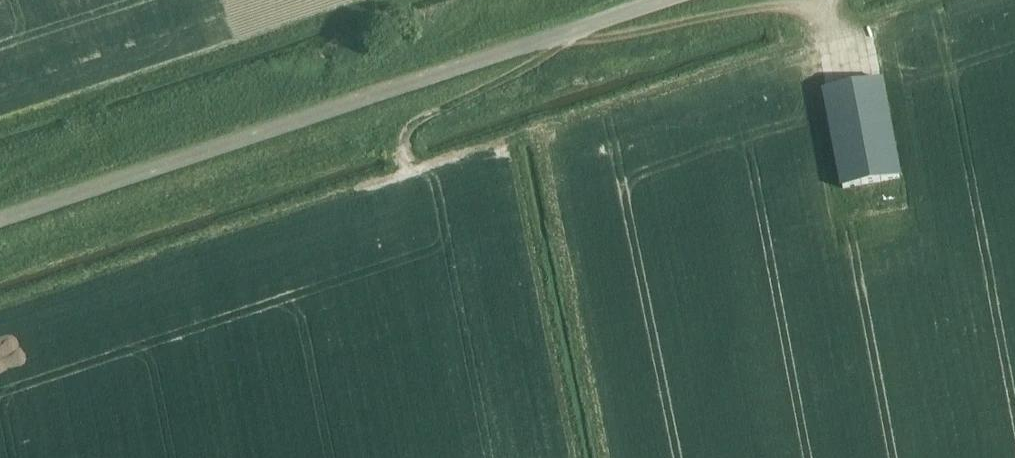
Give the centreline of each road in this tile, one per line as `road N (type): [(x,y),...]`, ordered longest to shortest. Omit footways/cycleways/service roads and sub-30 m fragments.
road 1 (unclassified): [(0,217),(662,0)]
road 2 (track): [(410,172),(409,130),(422,118),(535,66),(557,50),(559,34),(572,43),(787,5),(811,5),(830,29)]

